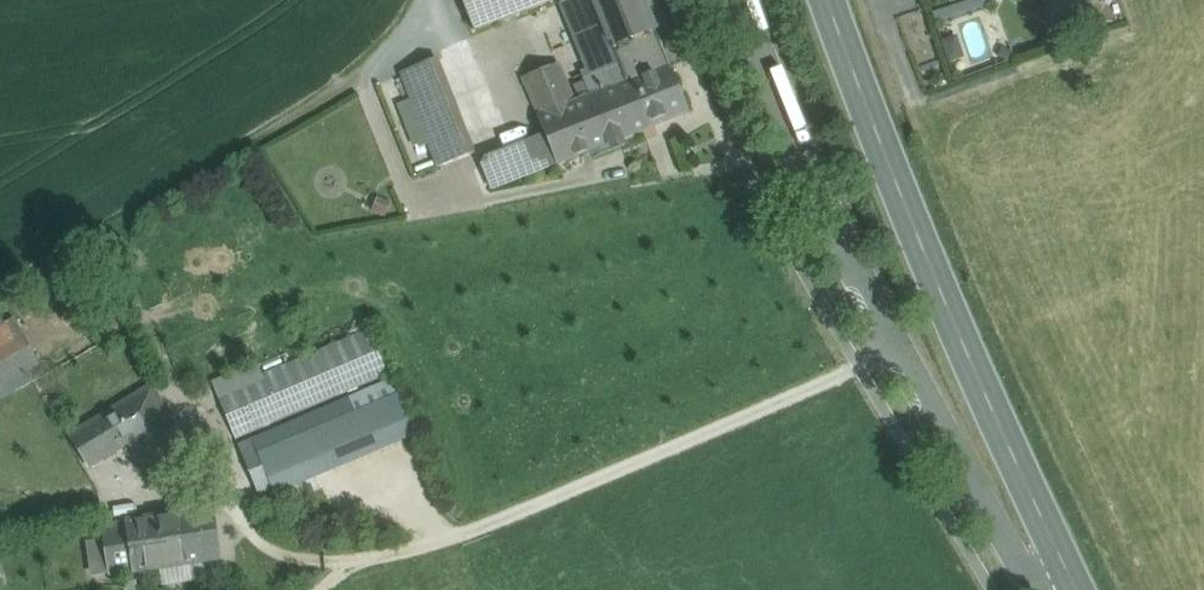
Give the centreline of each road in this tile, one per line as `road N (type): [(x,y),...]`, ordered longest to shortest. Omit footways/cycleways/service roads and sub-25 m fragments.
road 1 (track): [(250,532),(318,578),(494,525),(899,348)]
road 2 (primary): [(832,0),(947,305),(1076,589)]

